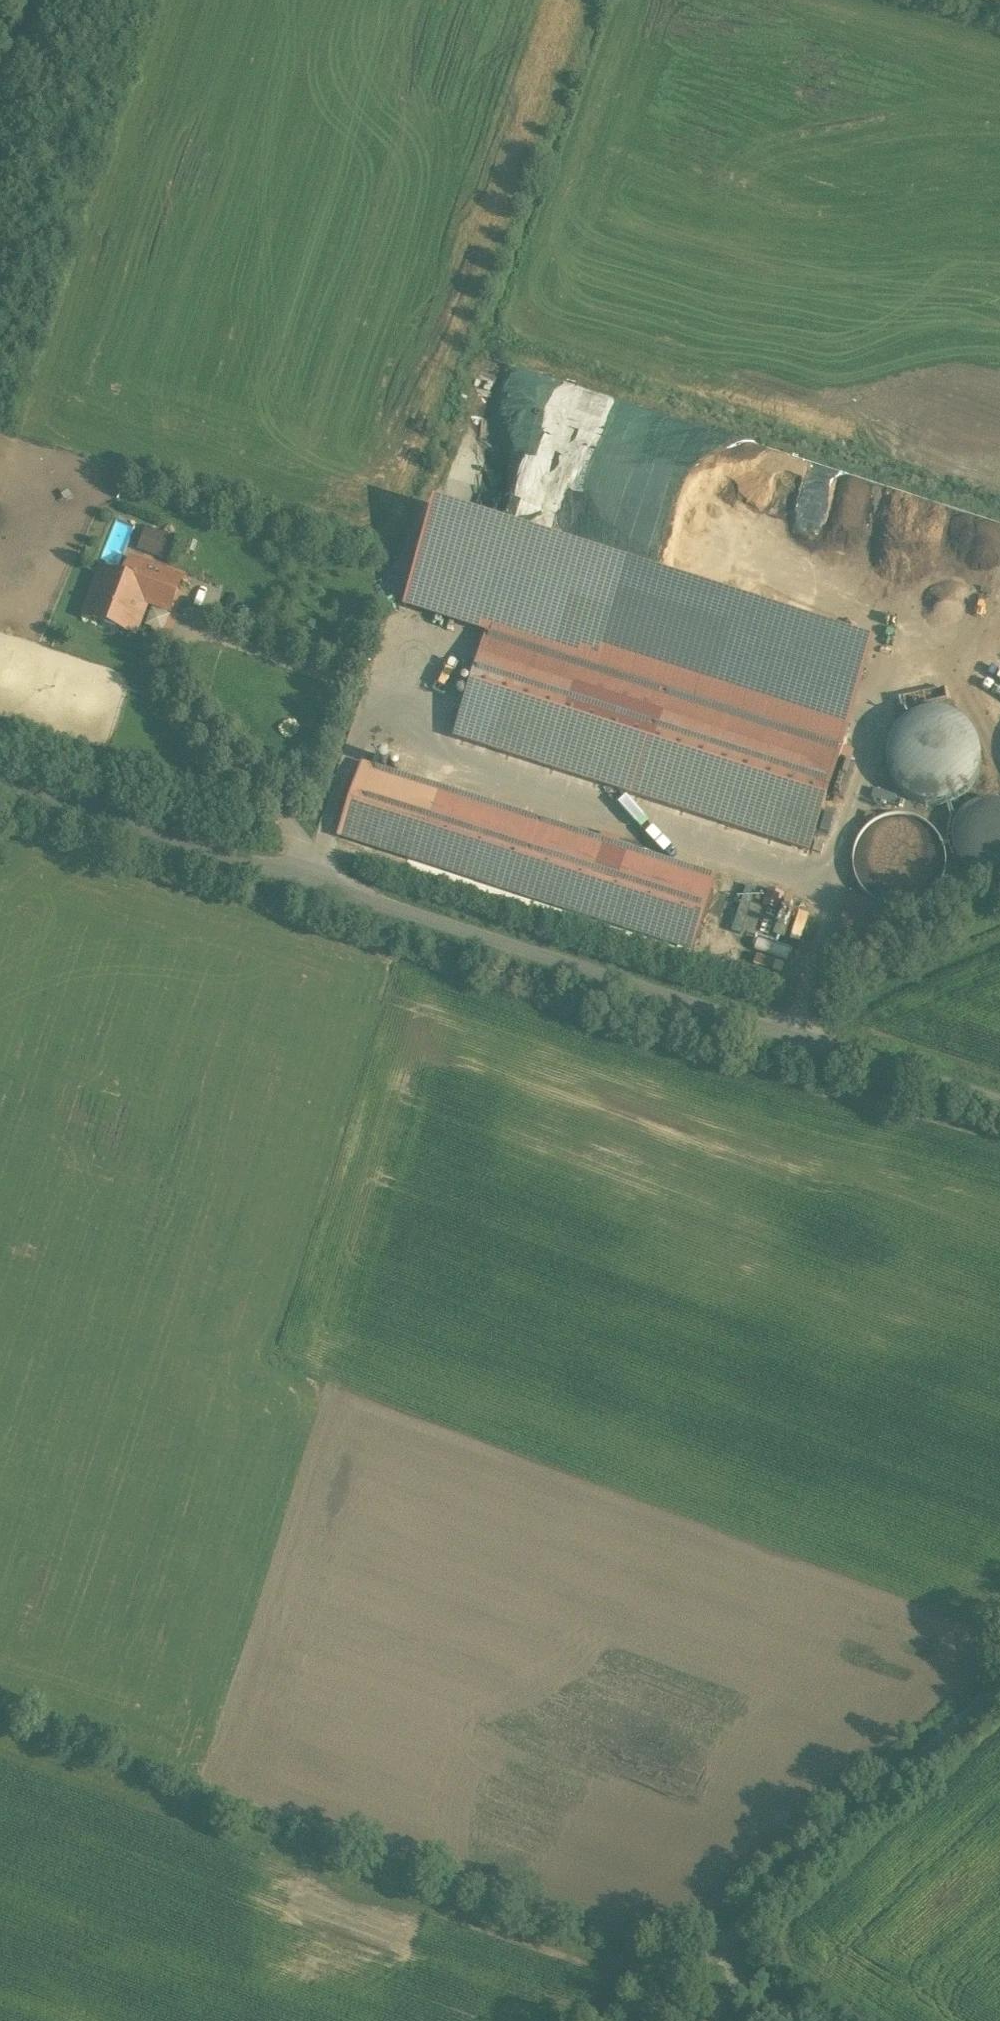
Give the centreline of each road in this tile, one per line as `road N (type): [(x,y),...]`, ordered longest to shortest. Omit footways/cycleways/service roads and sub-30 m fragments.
road 1 (unclassified): [(0,776),(999,1101)]
road 2 (unclassified): [(706,1953),(999,1682)]
road 3 (unclassified): [(813,2020),(706,1953)]

